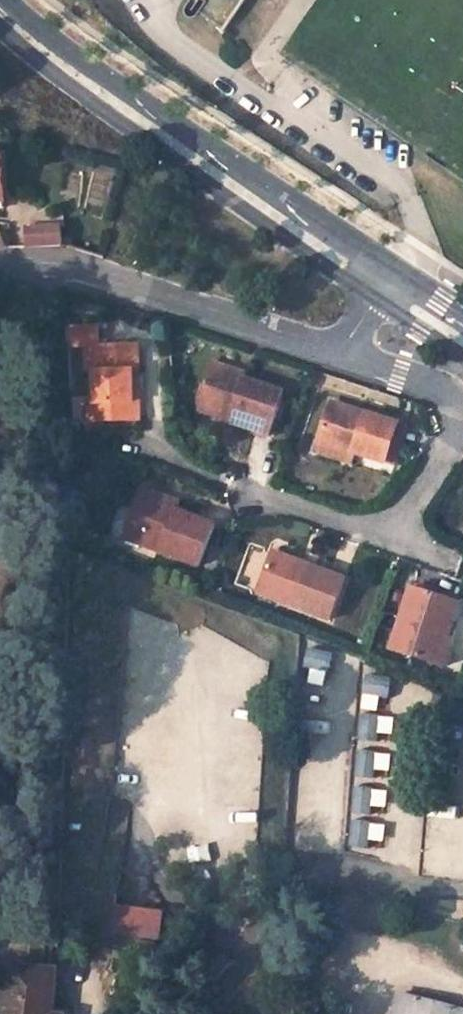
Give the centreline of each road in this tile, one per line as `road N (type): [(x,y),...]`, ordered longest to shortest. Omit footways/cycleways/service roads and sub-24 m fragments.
road 1 (primary): [(397,273),(166,138),(0,12)]
road 2 (primary): [(0,25),(18,54),(191,183),(376,301)]
road 3 (residential): [(16,271),(0,661)]
road 4 (residential): [(343,346),(79,270),(16,271)]
road 5 (residential): [(343,346),(442,381),(458,399),(457,430),(429,484),(392,523)]
road 6 (residential): [(392,523),(361,528),(241,490)]

